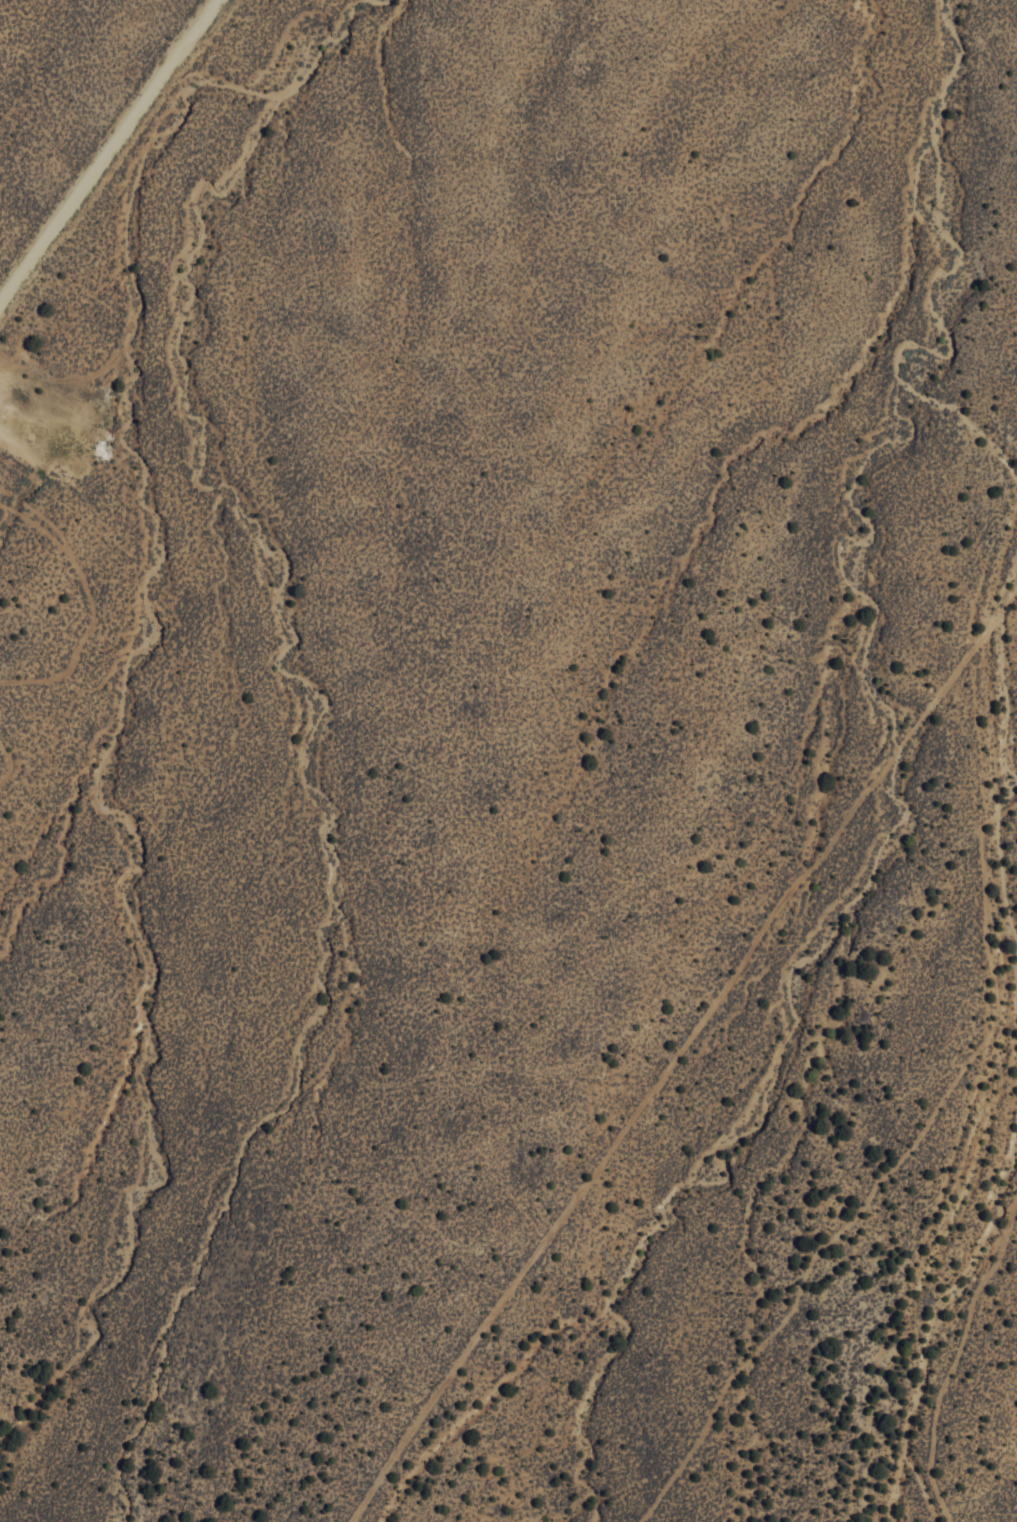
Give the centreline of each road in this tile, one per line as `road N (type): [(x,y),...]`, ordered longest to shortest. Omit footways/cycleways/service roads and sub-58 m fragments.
road 1 (residential): [(873,1279),(852,1290),(819,1521)]

